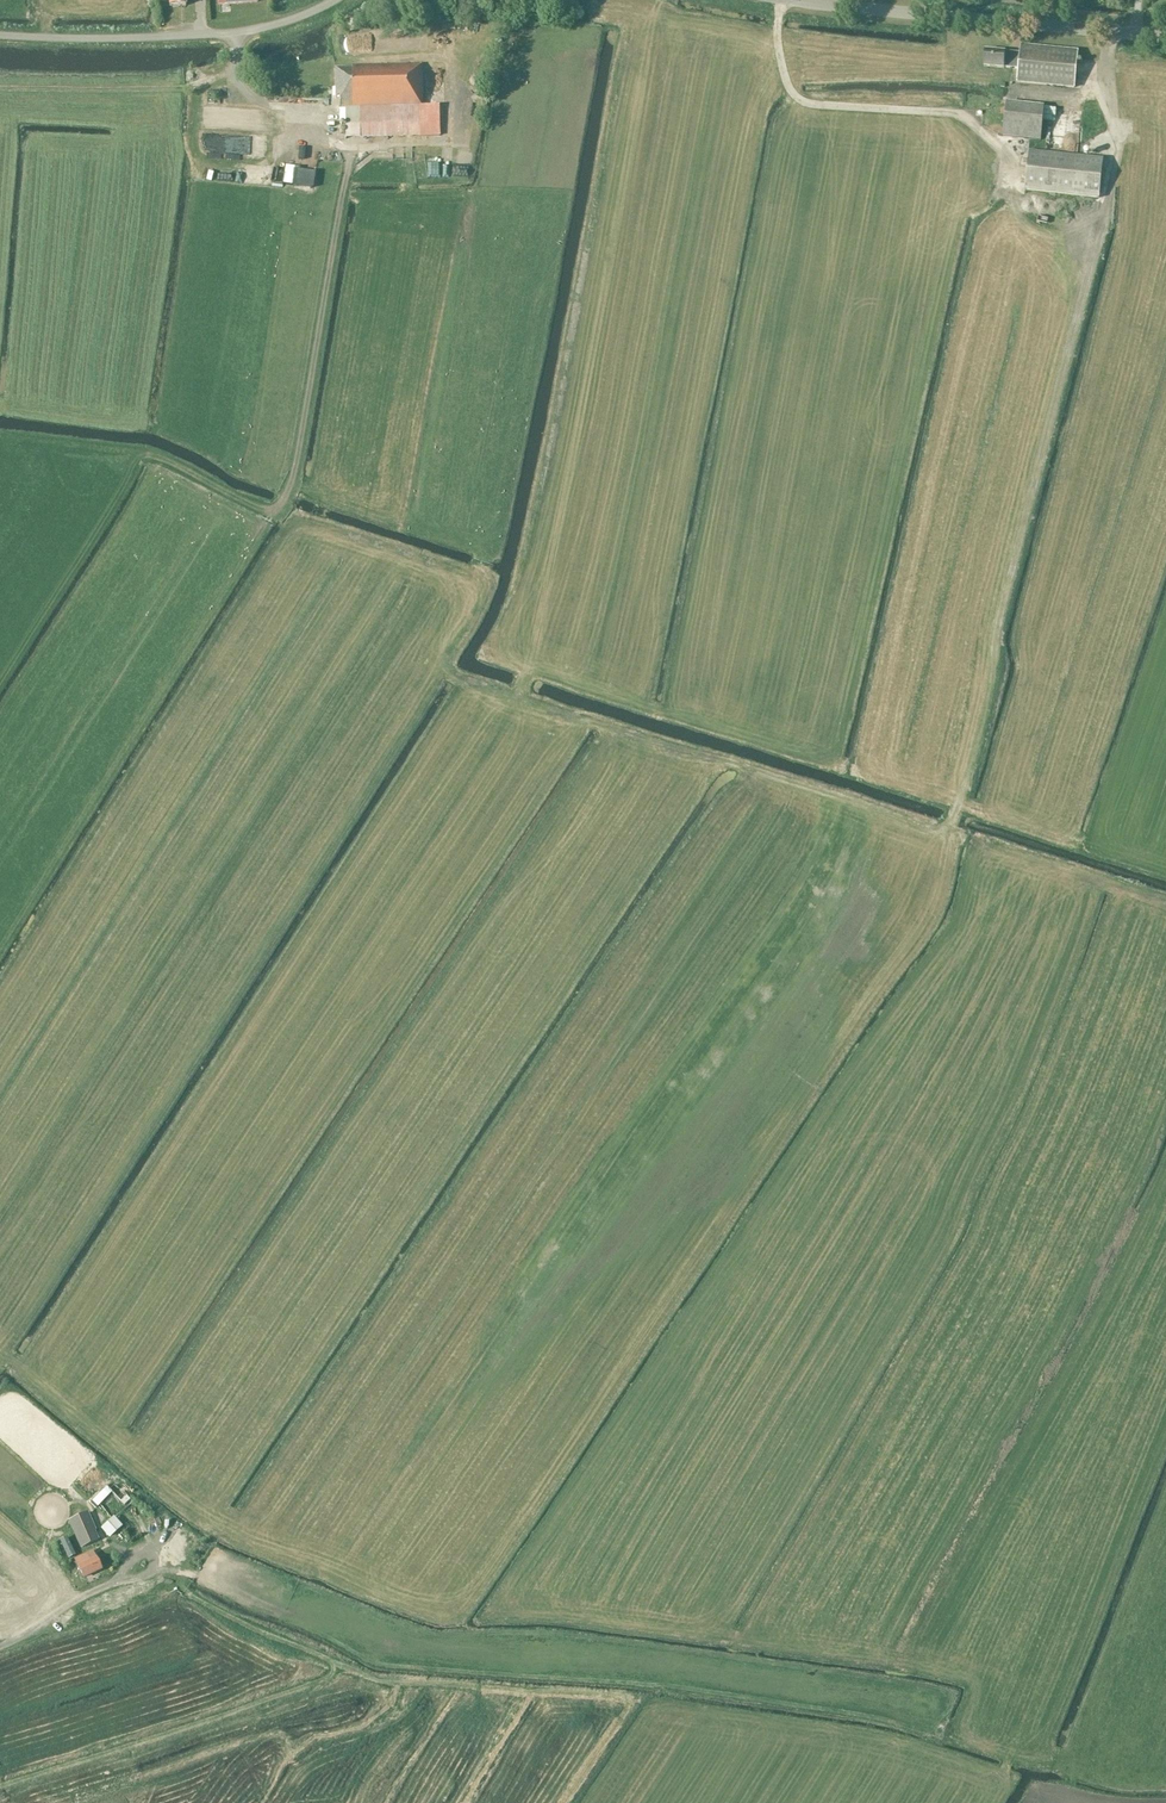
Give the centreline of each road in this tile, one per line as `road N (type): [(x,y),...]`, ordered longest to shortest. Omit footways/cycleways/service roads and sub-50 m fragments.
road 1 (tertiary): [(1165,38),(787,0)]
road 2 (unclassified): [(0,36),(222,34),(290,20),(335,0)]

